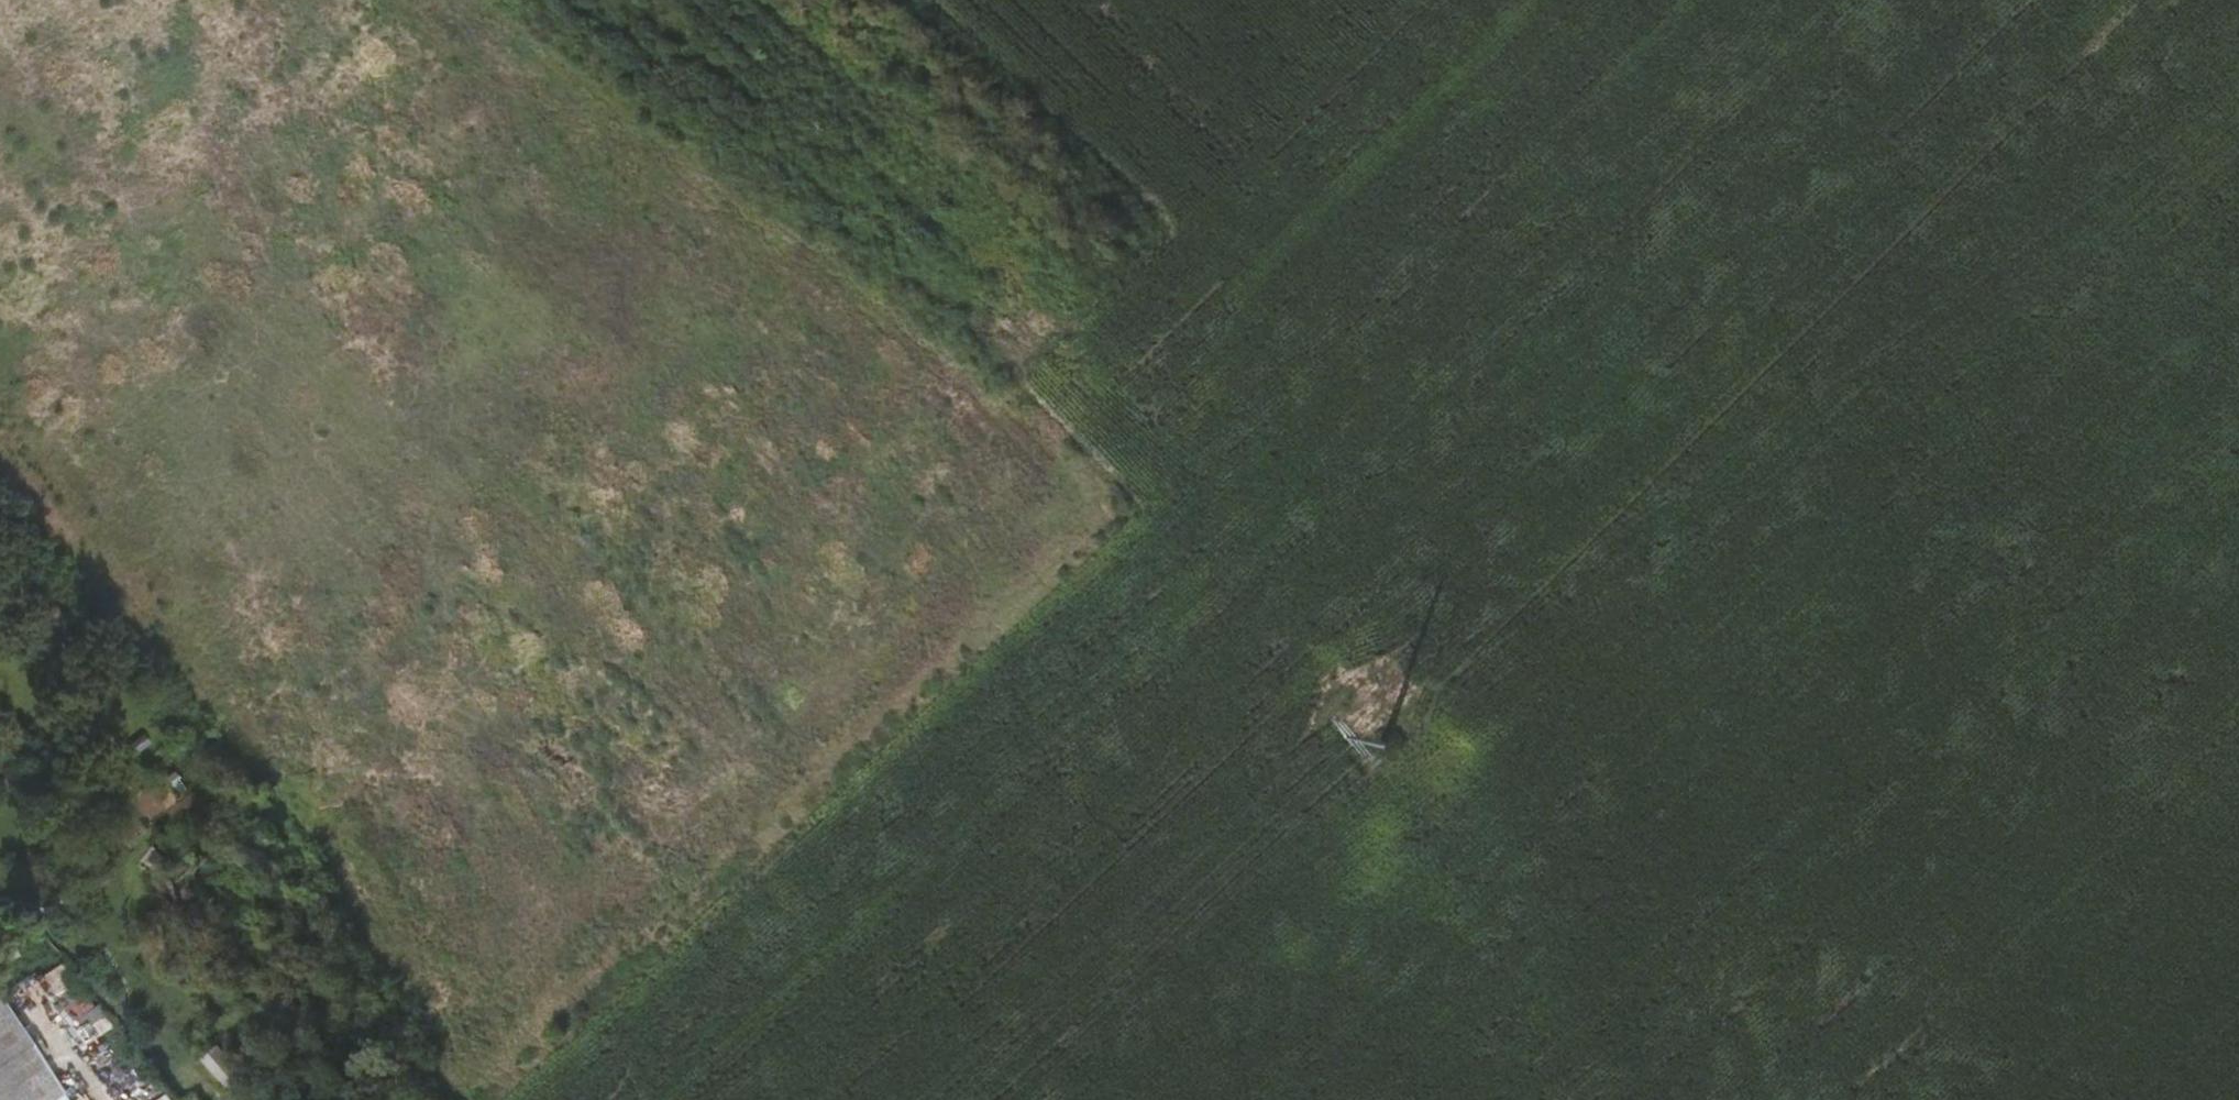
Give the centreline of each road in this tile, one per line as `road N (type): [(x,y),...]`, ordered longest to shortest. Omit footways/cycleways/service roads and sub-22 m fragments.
road 1 (track): [(1108,522),(463,1099)]

